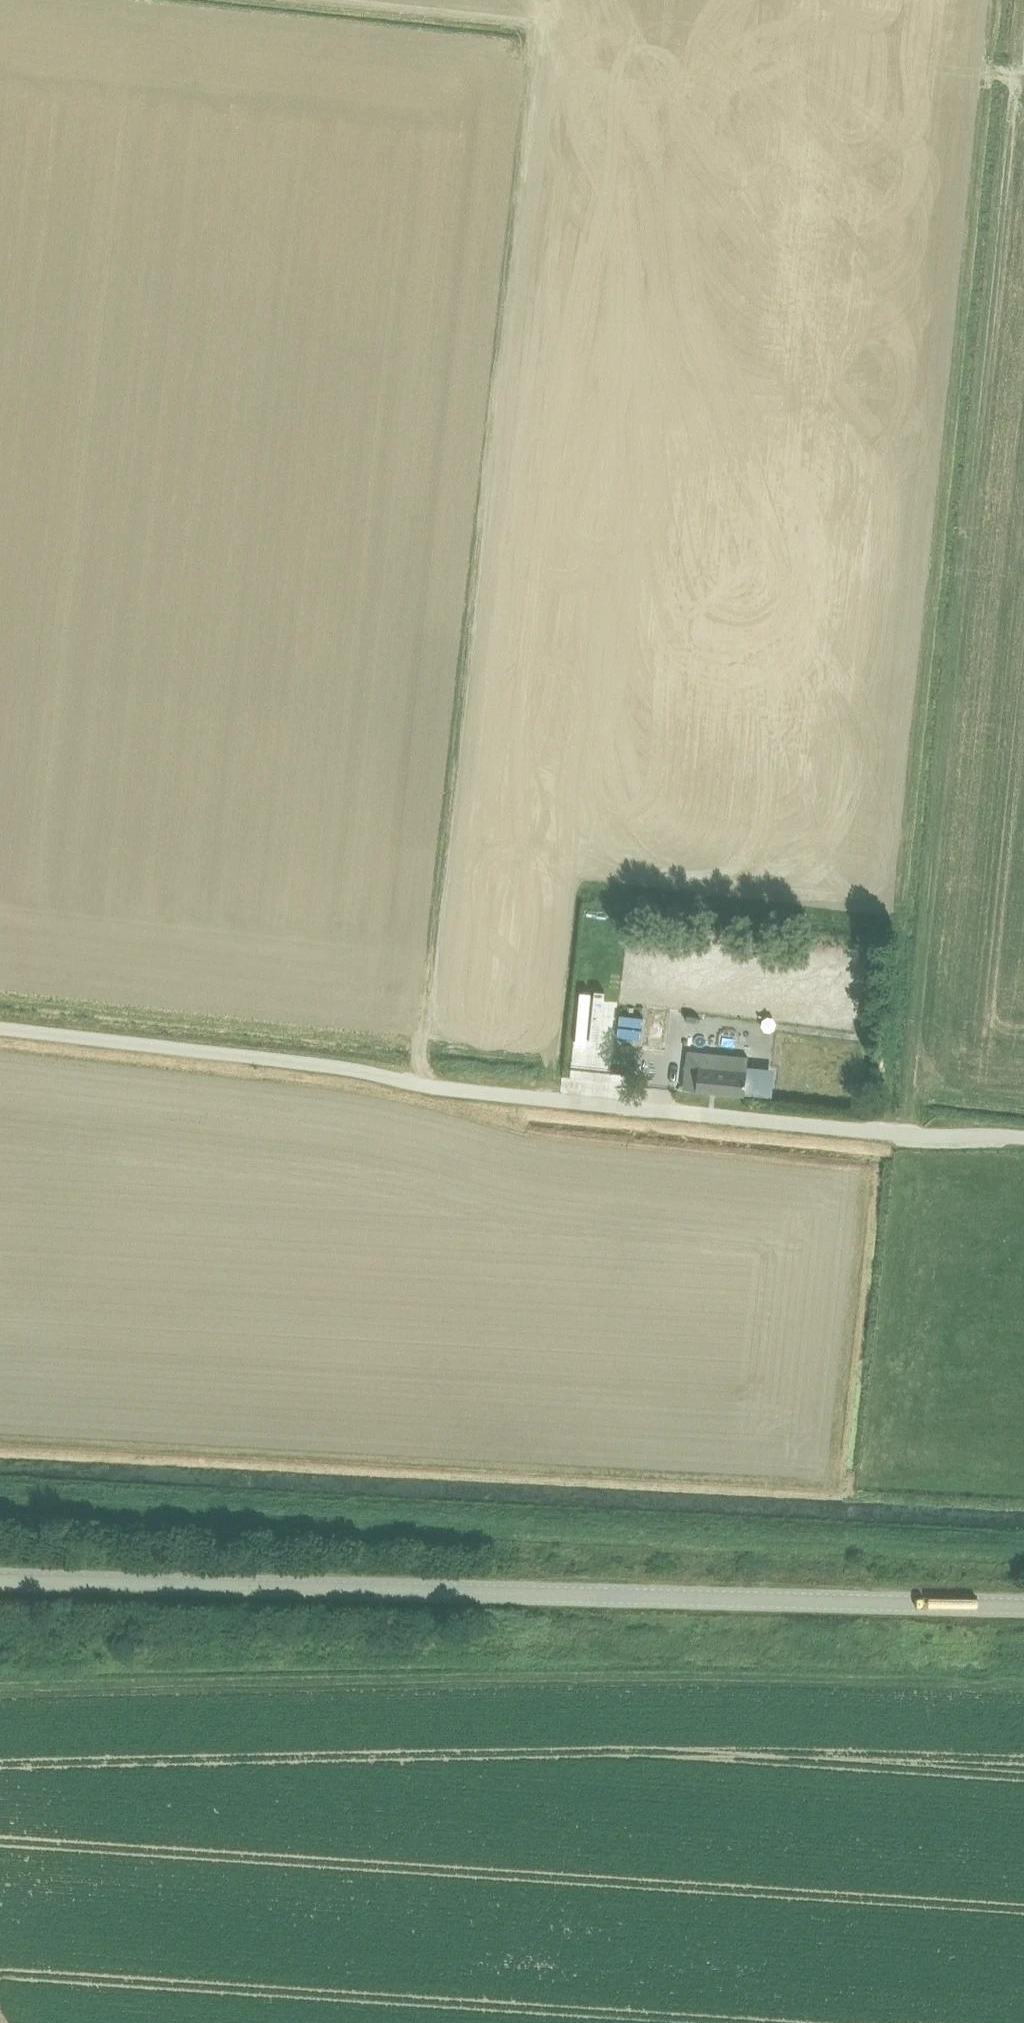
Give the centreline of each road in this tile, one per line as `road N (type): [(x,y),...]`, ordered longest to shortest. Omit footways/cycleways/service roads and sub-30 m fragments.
road 1 (unclassified): [(1023,1137),(890,1134),(461,1090),(340,1066),(0,1028)]
road 2 (tertiary): [(1023,1607),(0,1581)]

